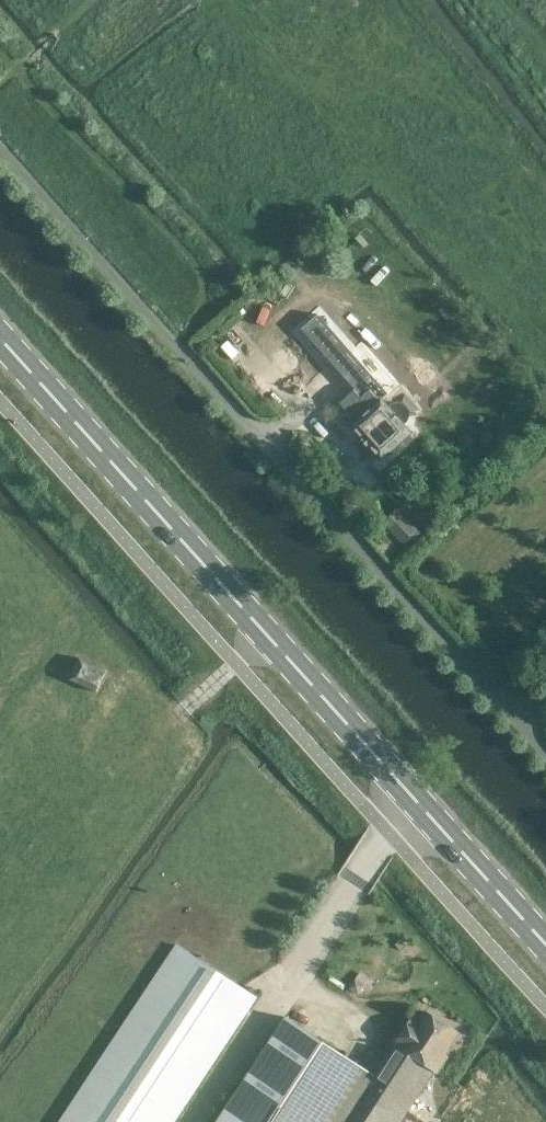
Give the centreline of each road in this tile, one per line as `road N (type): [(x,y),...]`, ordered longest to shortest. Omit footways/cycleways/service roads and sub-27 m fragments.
road 1 (primary): [(545,943),(0,337)]
road 2 (unclassified): [(545,751),(422,625),(0,149)]

